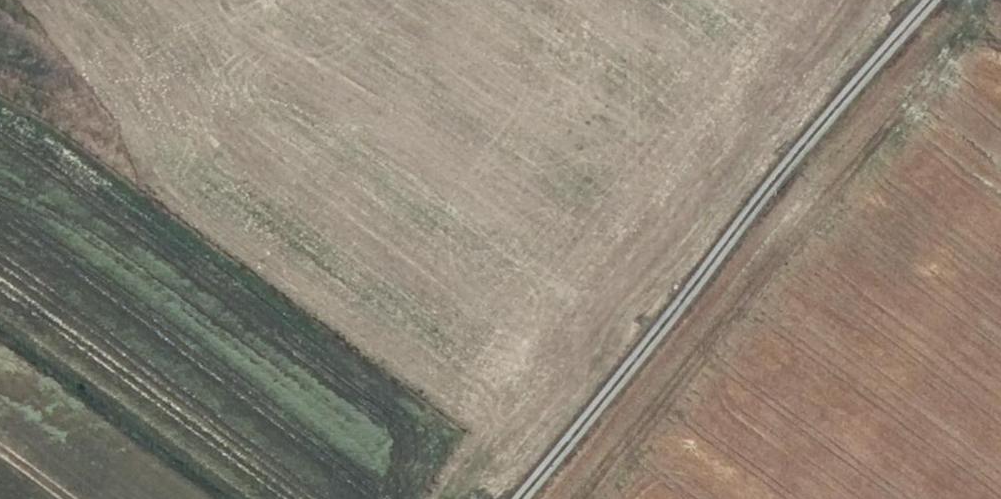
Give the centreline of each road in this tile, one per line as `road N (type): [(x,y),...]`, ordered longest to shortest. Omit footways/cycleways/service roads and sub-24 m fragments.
road 1 (unclassified): [(515,498),(612,392),(801,143),(934,0)]

